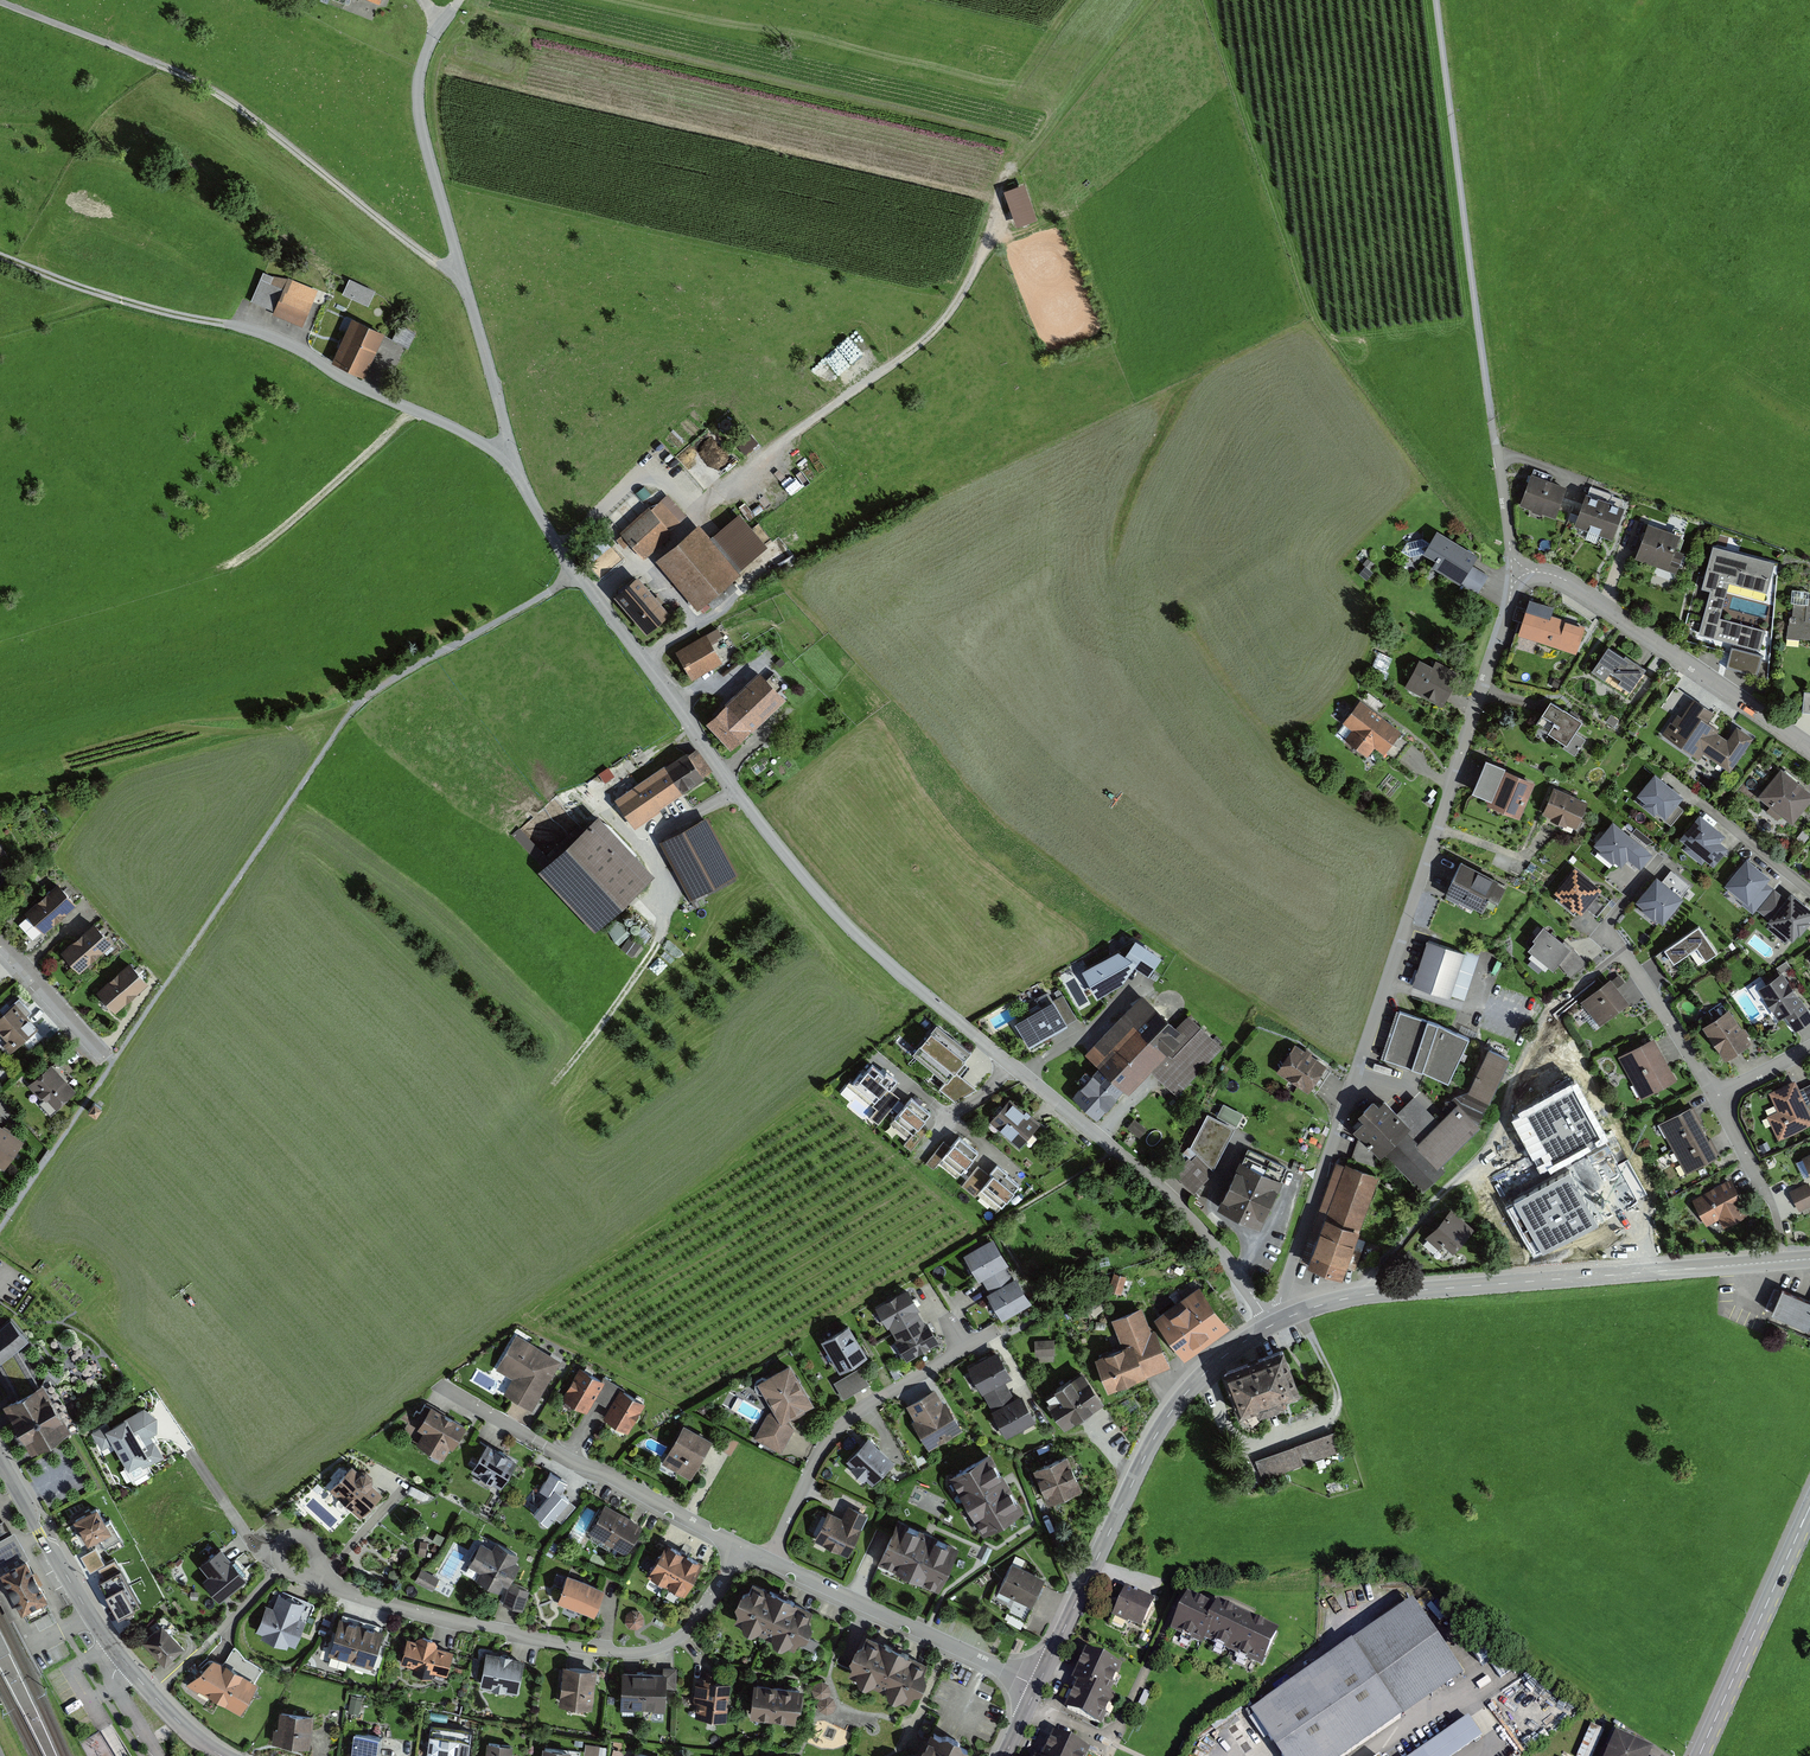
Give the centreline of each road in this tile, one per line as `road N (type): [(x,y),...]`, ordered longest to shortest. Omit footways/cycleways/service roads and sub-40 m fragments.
road 1 (unclassified): [(441,25),(419,77),(421,129),(511,448),(544,525),(821,897),(891,967),(1196,1222),(1271,1326)]
road 2 (residential): [(1517,571),(1284,1285),(1290,1316)]
road 3 (track): [(1010,171),(968,291),(942,332),(637,571)]
road 4 (track): [(511,448),(492,447),(301,351),(228,324),(116,300),(0,256)]
road 5 (track): [(463,272),(443,270),(208,87),(4,0)]
road 6 (residential): [(740,1547),(695,1624),(672,1642),(631,1653),(376,1604),(338,1591),(314,1569)]
road 7 (unclassified): [(1037,1686),(1177,1403),(1222,1357),(1271,1326)]
road 8 (track): [(738,792),(650,842),(665,919),(653,952),(516,1125)]
road 9 (unclassified): [(1375,1294),(1809,1259)]
road 10 (track): [(1436,0),(1492,424)]
road 11 (residential): [(1621,958),(1549,1005),(1488,1149),(1372,1281)]
road 12 (residential): [(1517,571),(1571,583),(1809,746)]
road 13 (residential): [(740,1547),(443,1386)]
road 14 (residential): [(769,1560),(836,1433),(996,1337)]
road 15 (residential): [(1037,1686),(769,1560)]
road 16 (secondary): [(1699,1755),(1809,1504)]
road 17 (unclassified): [(124,1661),(0,1460)]
road 18 (track): [(235,558),(270,538),(415,410)]
road 19 (track): [(765,564),(699,628),(688,630),(637,571),(595,598)]
road 20 (residential): [(1621,958),(1719,1107)]
road 21 (residential): [(1719,1107),(1776,1215),(1783,1249)]
road 22 (residential): [(0,945),(105,1061)]
road 23 (residential): [(1492,424),(1517,571)]
road 24 (unclassified): [(224,1755),(124,1661)]
road 25 (residential): [(277,1555),(253,1544),(190,1454)]
road 26 (residential): [(1809,894),(1716,816)]

